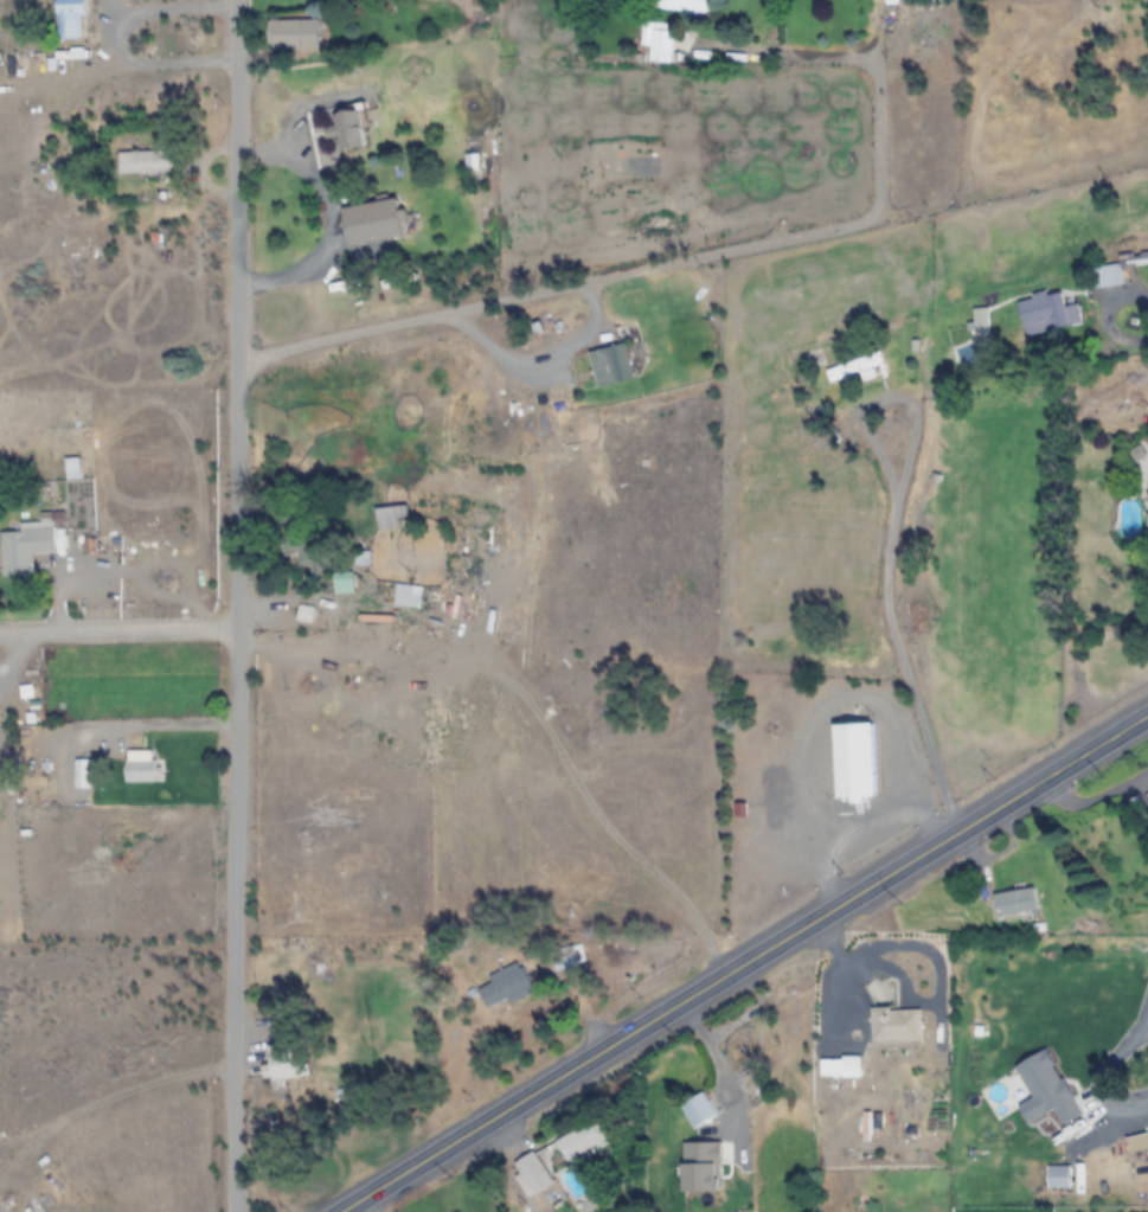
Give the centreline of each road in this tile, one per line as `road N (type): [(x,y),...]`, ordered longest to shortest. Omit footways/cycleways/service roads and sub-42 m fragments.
road 1 (residential): [(240,1211),(233,1054),(238,0)]
road 2 (primary): [(345,1211),(1147,715)]
road 3 (residential): [(878,59),(885,218),(237,363)]
road 4 (residential): [(0,634),(233,630)]

